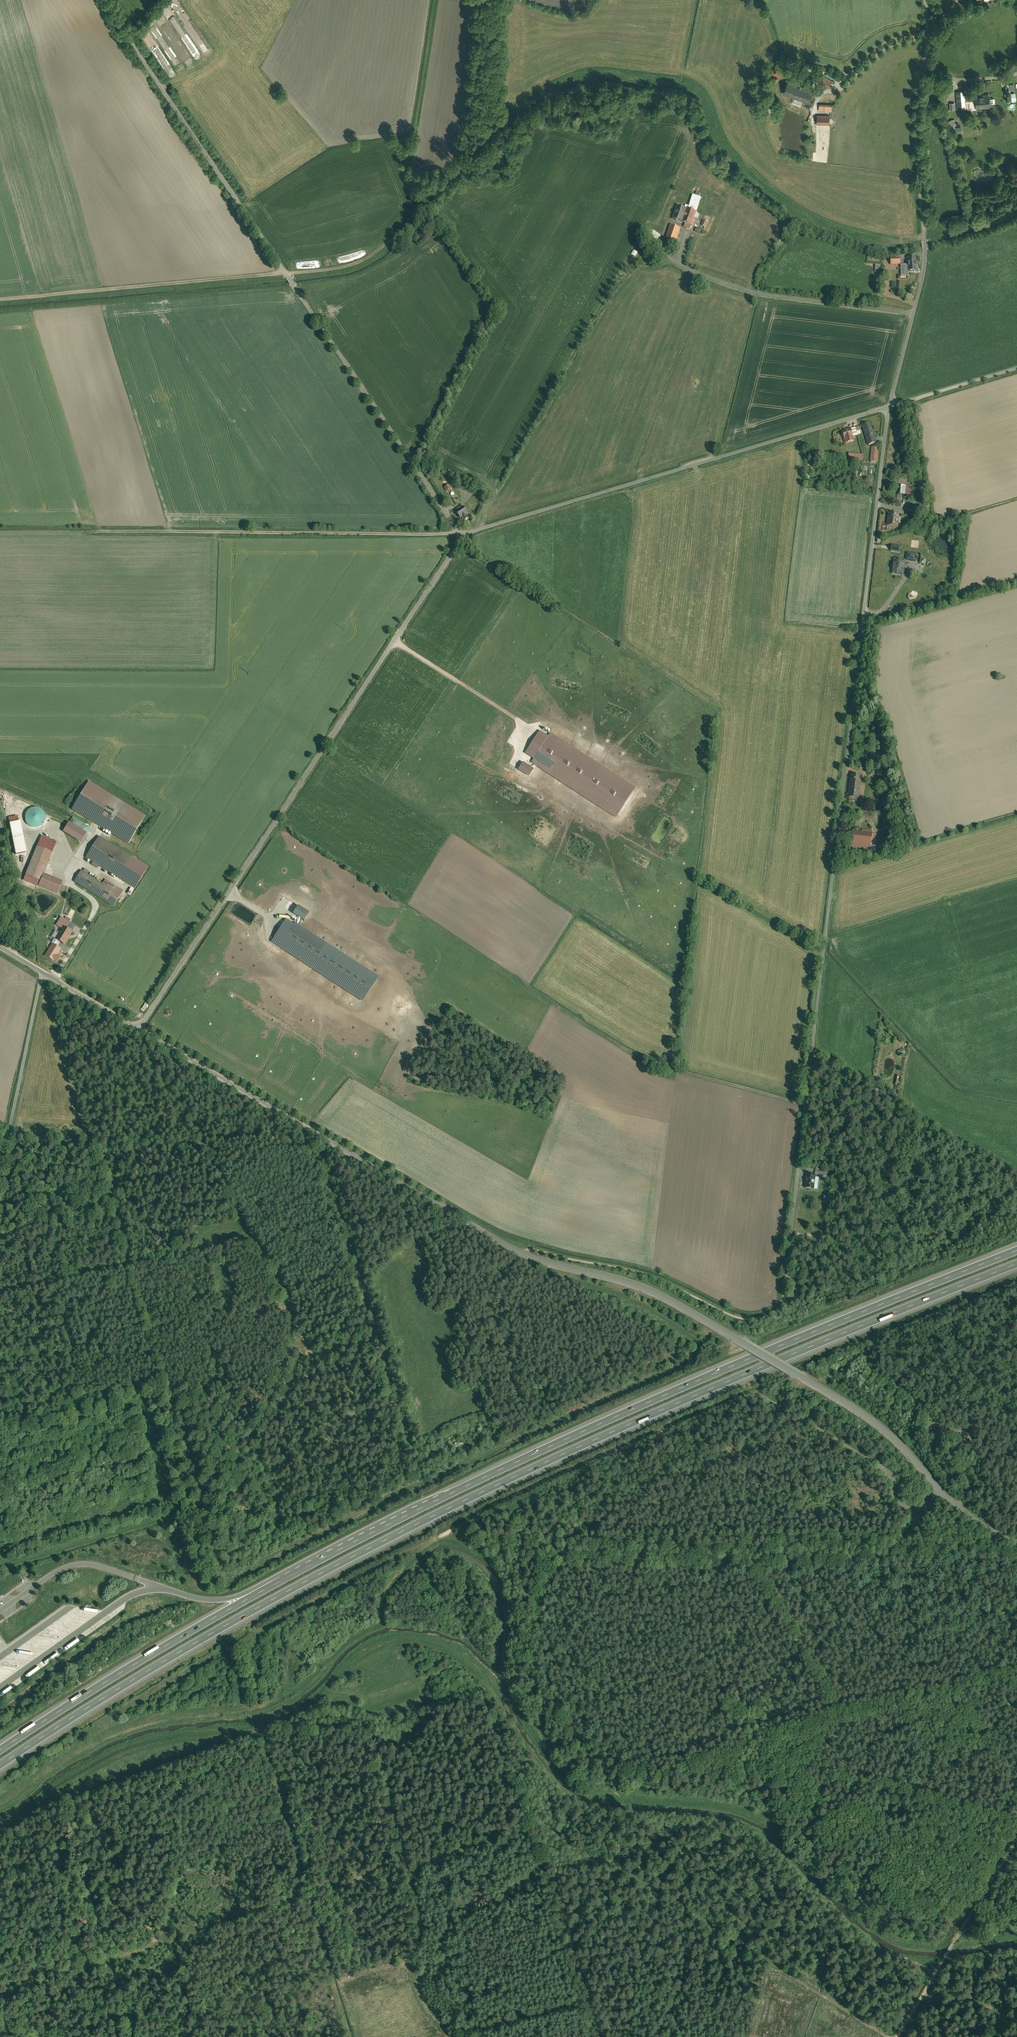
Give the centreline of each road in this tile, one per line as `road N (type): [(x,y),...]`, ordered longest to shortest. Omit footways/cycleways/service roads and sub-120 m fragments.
road 1 (motorway): [(0,1766),(192,1645),(382,1543),(725,1384),(1016,1265)]
road 2 (motorway): [(1016,1252),(456,1491),(232,1608),(0,1751)]
road 3 (unclassified): [(1016,1549),(965,1516),(870,1421),(797,1375),(630,1285),(525,1256),(139,1031)]
road 4 (residential): [(787,1274),(889,407)]
road 5 (track): [(436,0),(408,165),(418,209),(380,251),(326,271),(0,301)]
road 6 (unclassified): [(103,0),(462,537)]
road 7 (unclassified): [(462,537),(139,1031)]
road 8 (track): [(941,1491),(925,1510),(904,1508),(887,1470),(749,1397),(443,1537)]
road 9 (unclassified): [(462,537),(889,407)]
road 10 (residential): [(889,407),(927,253),(918,147),(926,0)]
road 11 (track): [(459,533),(101,533),(97,524)]
road 12 (track): [(899,2036),(1016,1844)]
road 13 (track): [(75,1823),(133,2036)]
road 14 (unclassified): [(43,974),(0,1180)]
road 15 (unclassified): [(889,407),(1016,369)]
road 16 (track): [(780,1969),(887,2036)]

